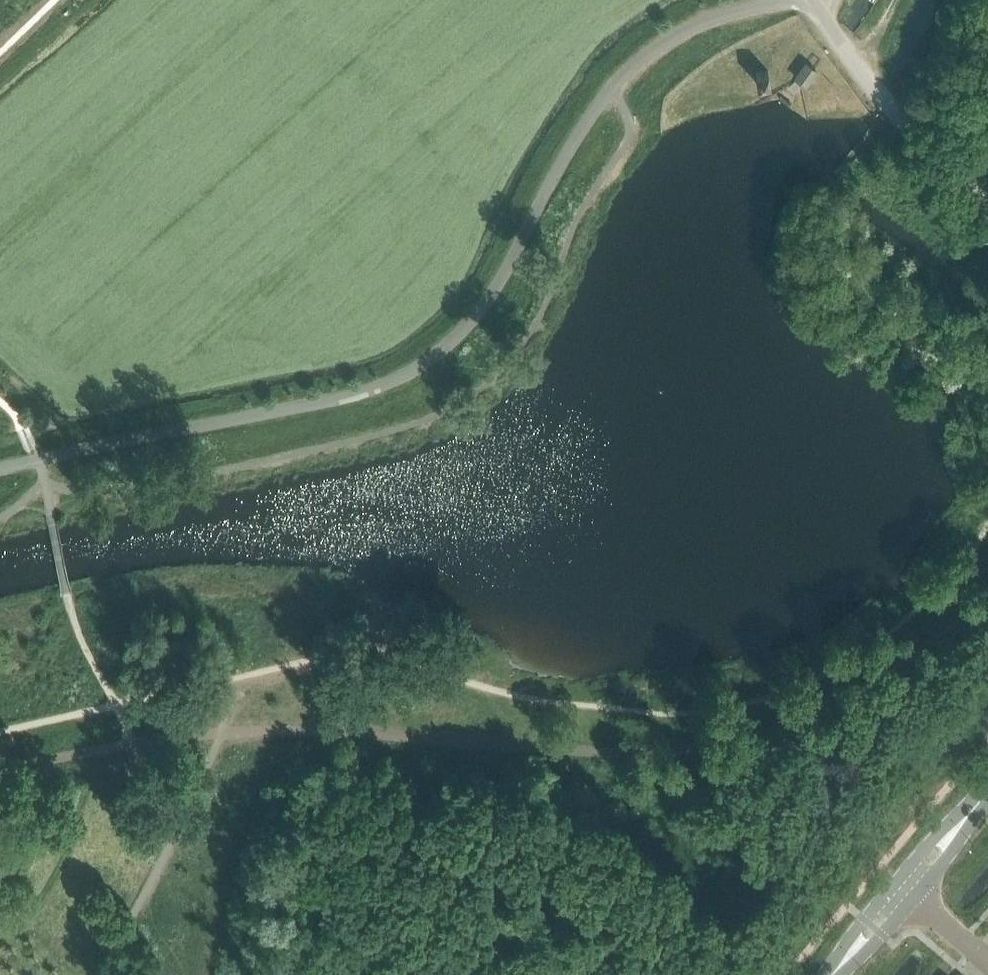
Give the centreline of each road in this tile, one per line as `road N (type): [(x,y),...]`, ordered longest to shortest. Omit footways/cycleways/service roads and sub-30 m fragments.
road 1 (unclassified): [(987,196),(888,102),(813,0)]
road 2 (tertiary): [(905,891),(987,795)]

